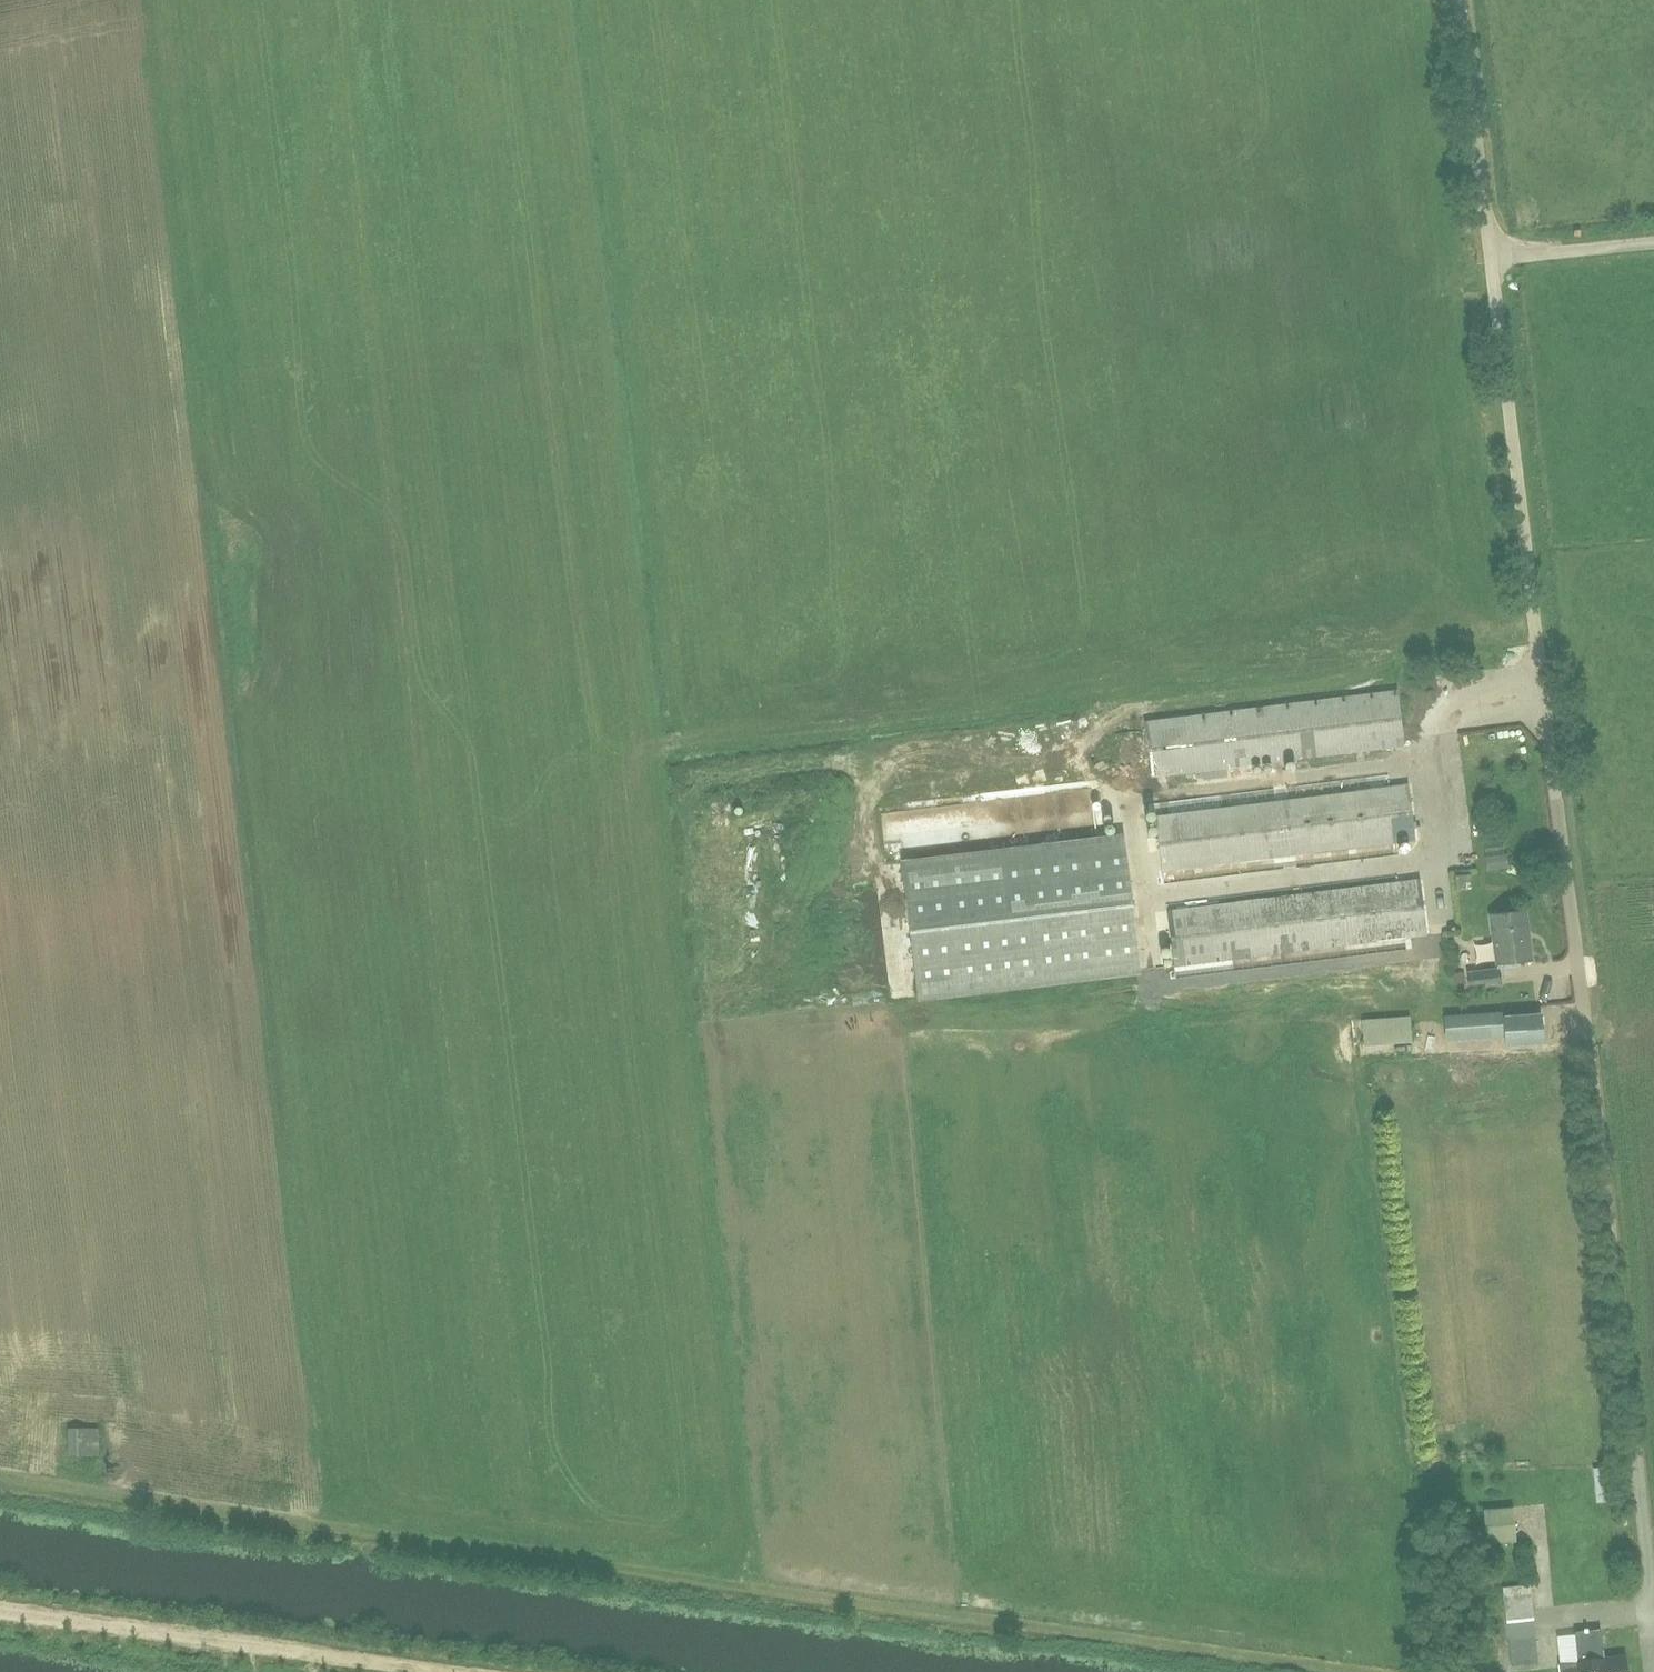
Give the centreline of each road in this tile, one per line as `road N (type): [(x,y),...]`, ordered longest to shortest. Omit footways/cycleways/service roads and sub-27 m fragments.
road 1 (unclassified): [(1653,1639),(1460,0)]
road 2 (track): [(0,1481),(1345,1671)]
road 3 (track): [(397,1671),(0,1612)]

